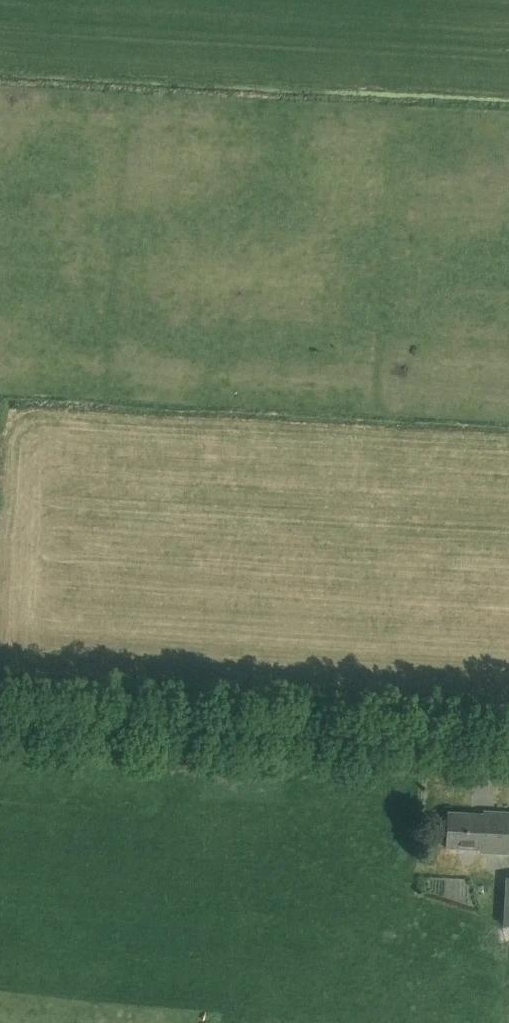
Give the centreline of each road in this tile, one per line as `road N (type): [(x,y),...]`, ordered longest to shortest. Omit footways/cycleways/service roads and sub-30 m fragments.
road 1 (unclassified): [(508,746),(0,721)]

